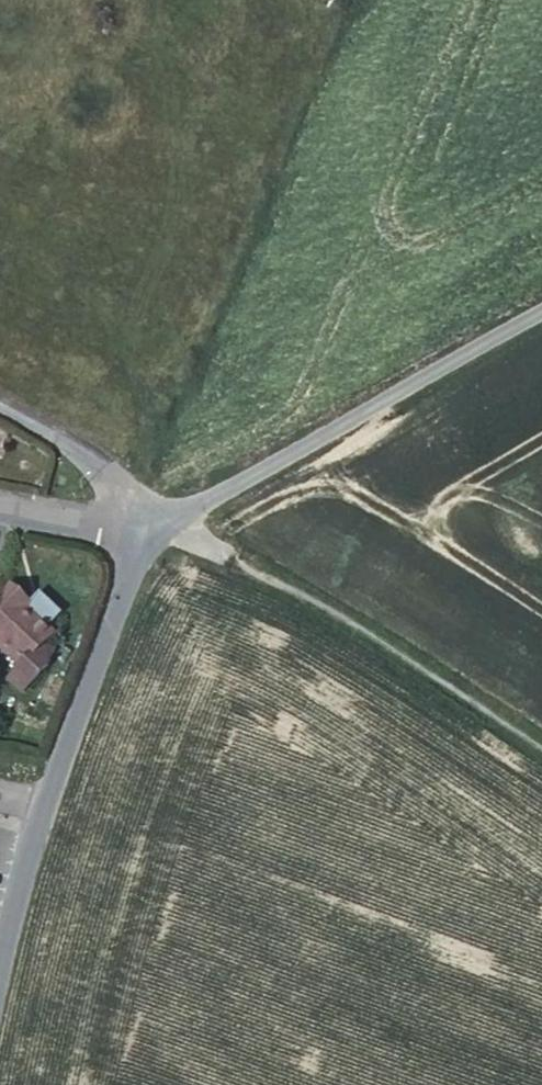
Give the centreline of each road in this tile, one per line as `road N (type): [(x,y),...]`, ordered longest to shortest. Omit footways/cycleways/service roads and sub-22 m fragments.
road 1 (unclassified): [(137,524),(199,505),(541,312)]
road 2 (unclassified): [(45,807),(123,590),(137,524)]
road 3 (residential): [(0,412),(98,465),(137,524)]
road 4 (unclassified): [(0,971),(45,807)]
road 5 (residential): [(137,524),(102,526),(0,507)]

